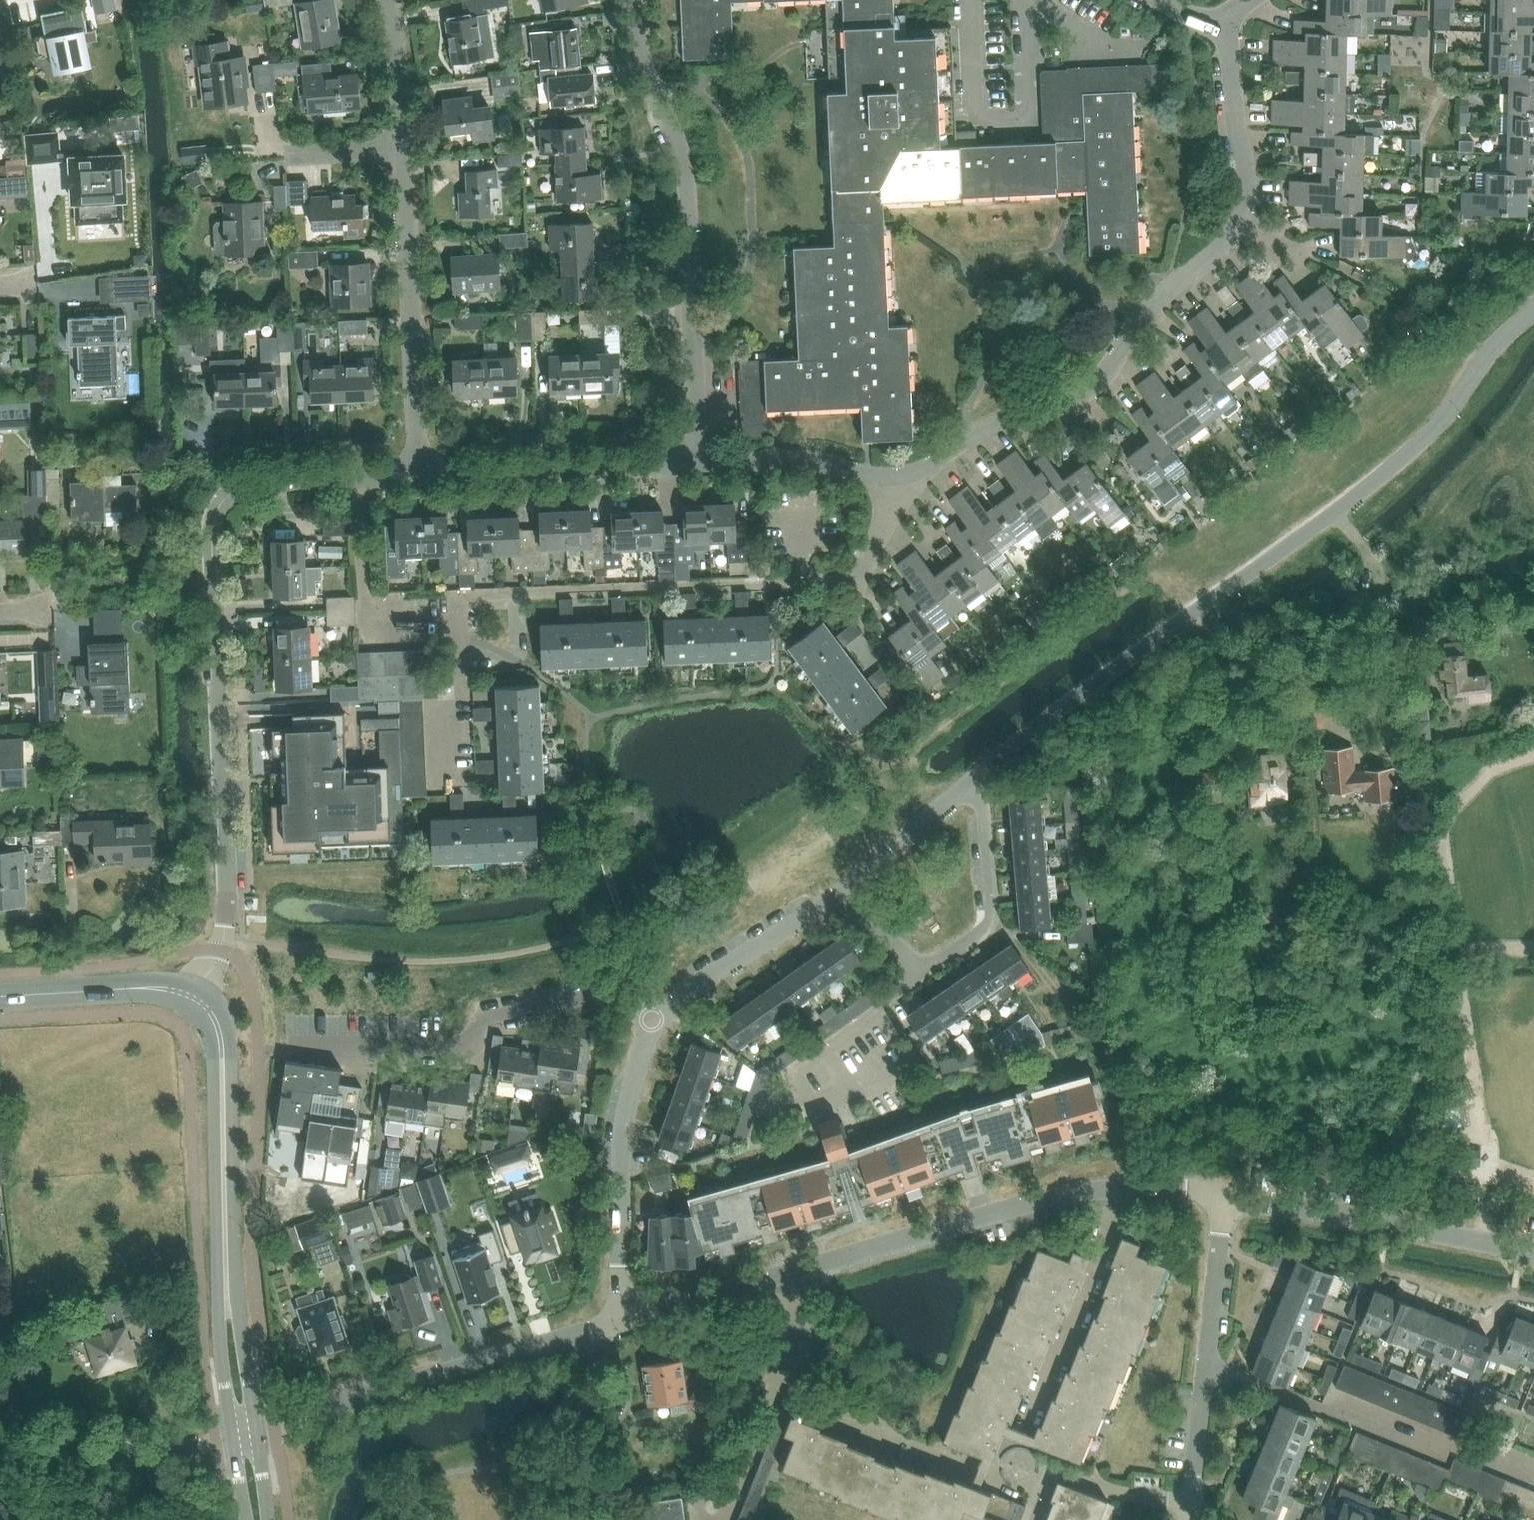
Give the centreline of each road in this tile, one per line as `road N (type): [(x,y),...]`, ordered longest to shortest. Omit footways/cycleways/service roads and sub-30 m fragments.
road 1 (residential): [(978,777),(1375,482),(1442,421),(1479,363),(1533,310)]
road 2 (residential): [(197,1005),(225,941),(210,485),(360,479)]
road 3 (residential): [(622,1318),(1040,1199),(1132,1188),(1223,1197)]
road 4 (residential): [(693,465),(687,194),(640,64),(632,0)]
road 5 (residential): [(895,483),(1007,428),(1053,420),(1086,402),(1236,234)]
road 6 (residential): [(360,479),(370,632),(450,627),(461,637),(462,700),(442,715),(445,766)]
road 7 (residential): [(257,1429),(622,1318)]
road 8 (residential): [(655,1021),(573,1007),(483,1021),(462,1047),(294,1044)]
road 9 (residential): [(847,888),(912,974),(991,921),(978,777)]
road 10 (residential): [(1183,1519),(1209,1362),(1223,1197)]
road 11 (residential): [(414,477),(399,154)]
road 12 (residential): [(1223,1197),(1533,1252)]
road 13 (residential): [(622,1318),(624,1131),(655,1021)]
road 14 (tertiary): [(227,1280),(223,1051),(197,1005)]
road 15 (residential): [(414,477),(693,465)]
road 16 (residential): [(655,1021),(682,995),(847,888)]
road 17 (residential): [(1236,234),(1227,21)]
road 18 (residential): [(0,1417),(94,1453),(133,1458),(201,1446)]
road 19 (residential): [(895,483),(830,464),(693,465)]
road 20 (tertiary): [(197,1005),(154,990),(0,996)]
road 21 (residential): [(972,120),(1027,119),(1024,0)]
road 22 (residential): [(847,888),(978,777)]
road 23 (tertiary): [(227,1280),(220,1339),(233,1436)]
road 24 (residential): [(399,154),(382,0)]
road 25 (tertiary): [(257,1429),(227,1280)]
road 26 (residential): [(895,483),(865,571),(825,582)]
road 27 (residential): [(972,120),(969,0)]

